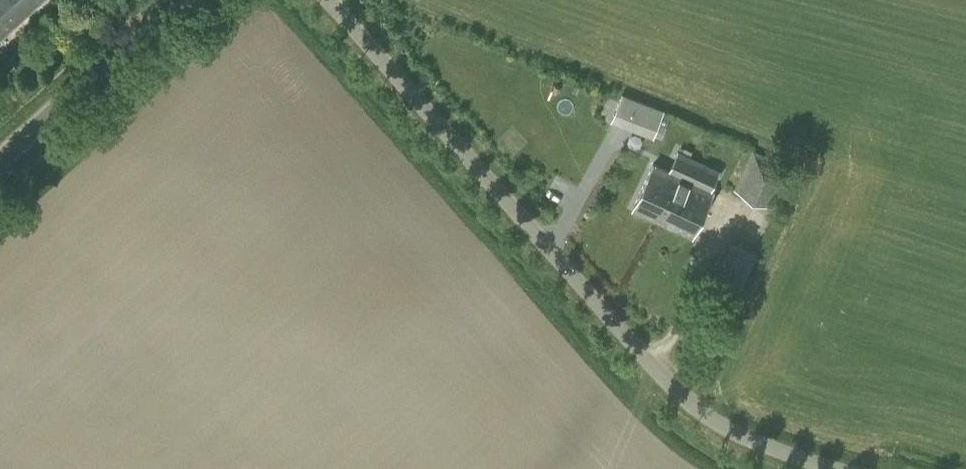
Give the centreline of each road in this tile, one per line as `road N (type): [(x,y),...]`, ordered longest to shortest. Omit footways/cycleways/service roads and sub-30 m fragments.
road 1 (unclassified): [(839,468),(702,413),(328,0)]
road 2 (unclassified): [(0,158),(177,0)]

